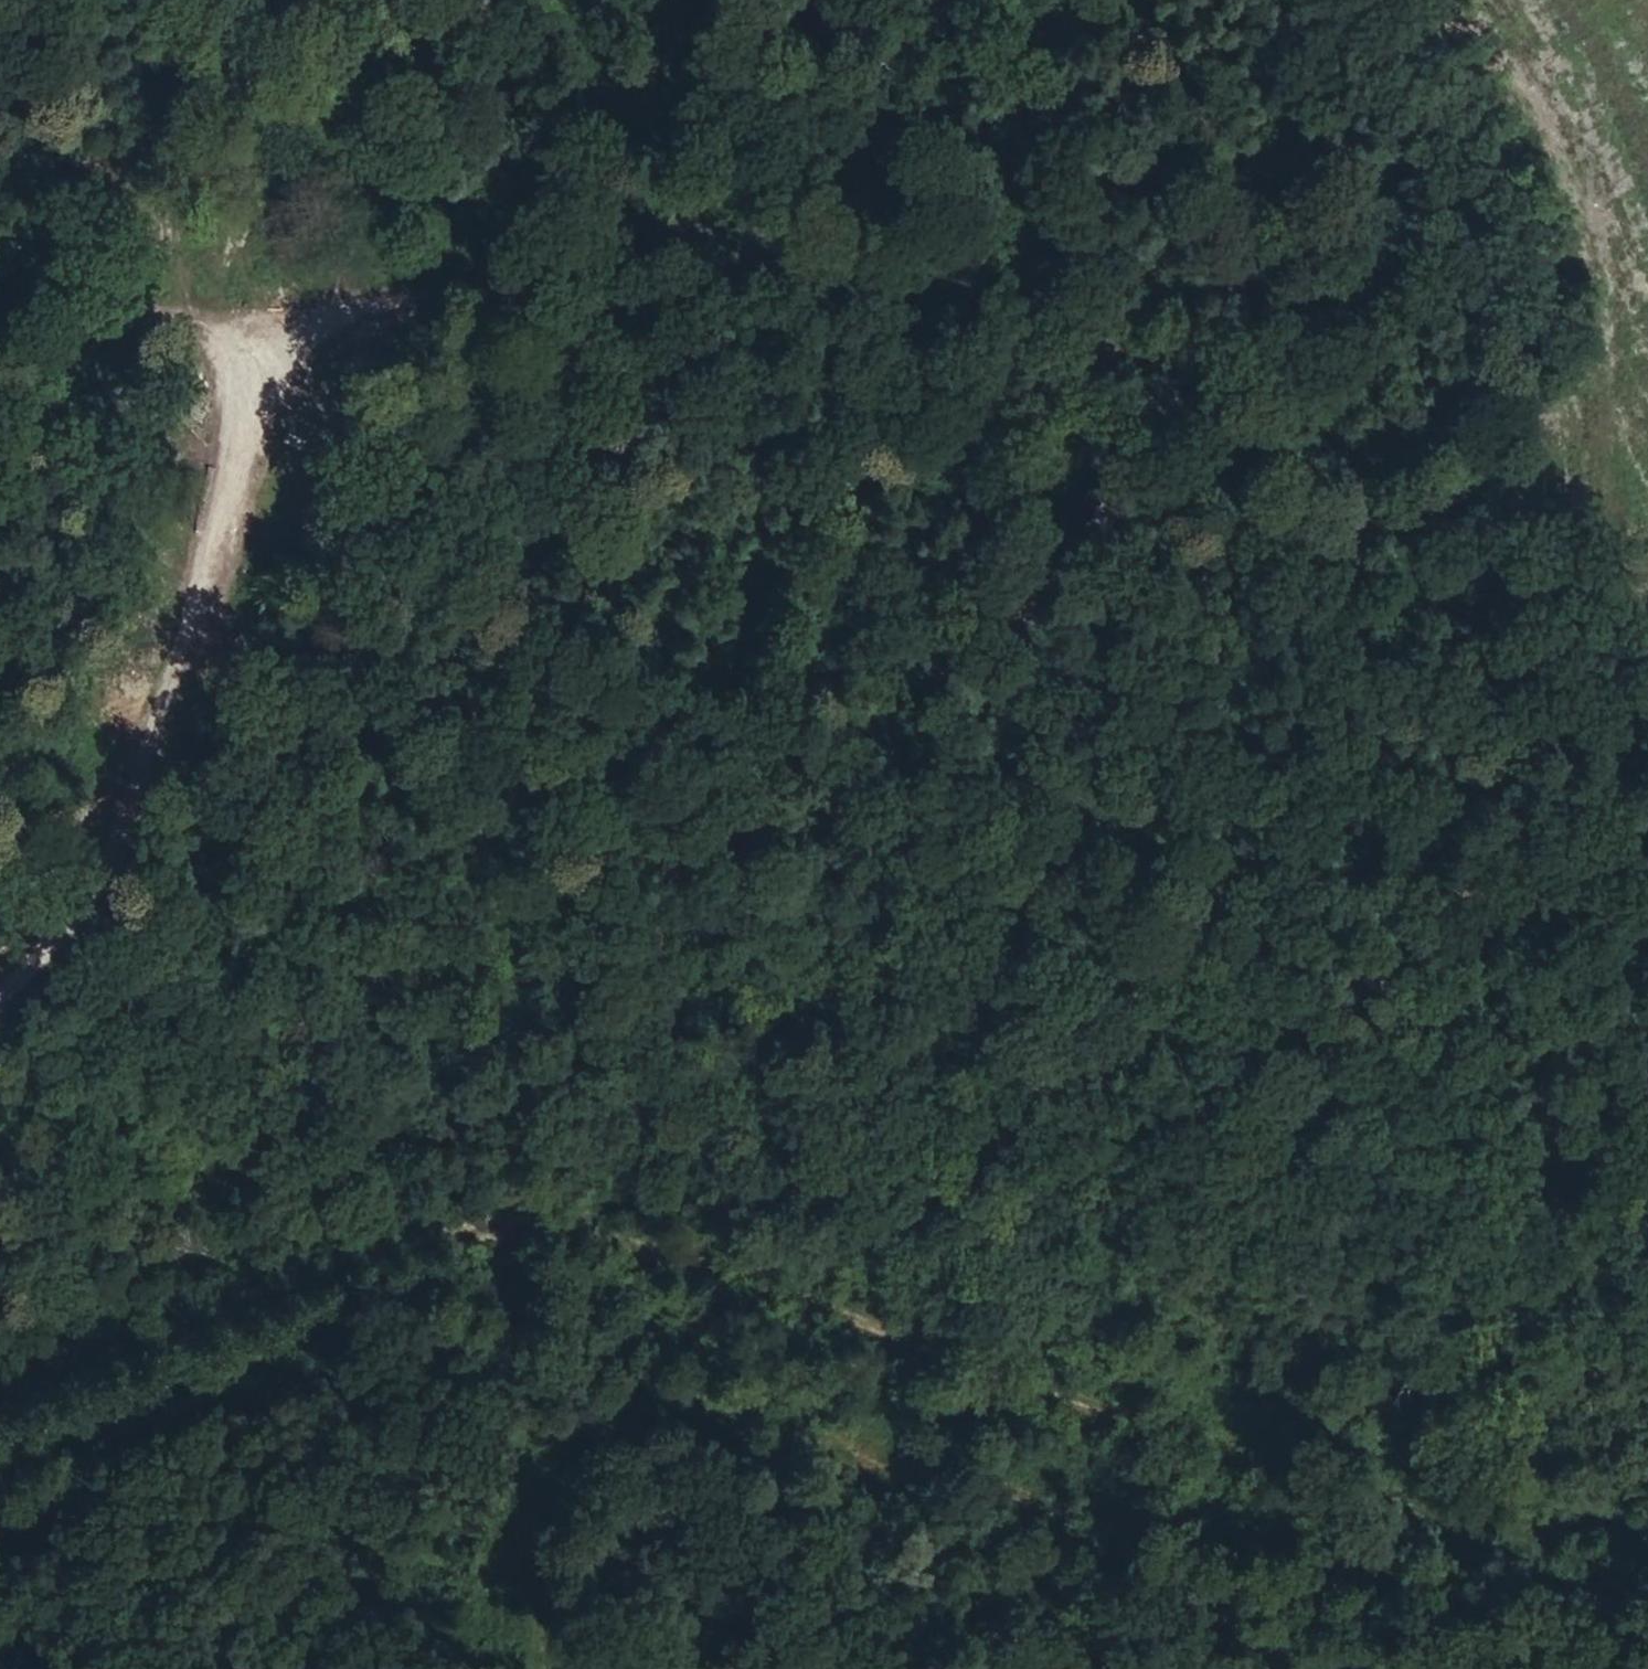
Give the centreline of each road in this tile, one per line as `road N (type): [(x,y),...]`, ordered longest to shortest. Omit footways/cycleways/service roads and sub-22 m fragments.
road 1 (track): [(0,975),(204,696),(371,321),(171,0)]
road 2 (track): [(174,1668),(0,1455)]

